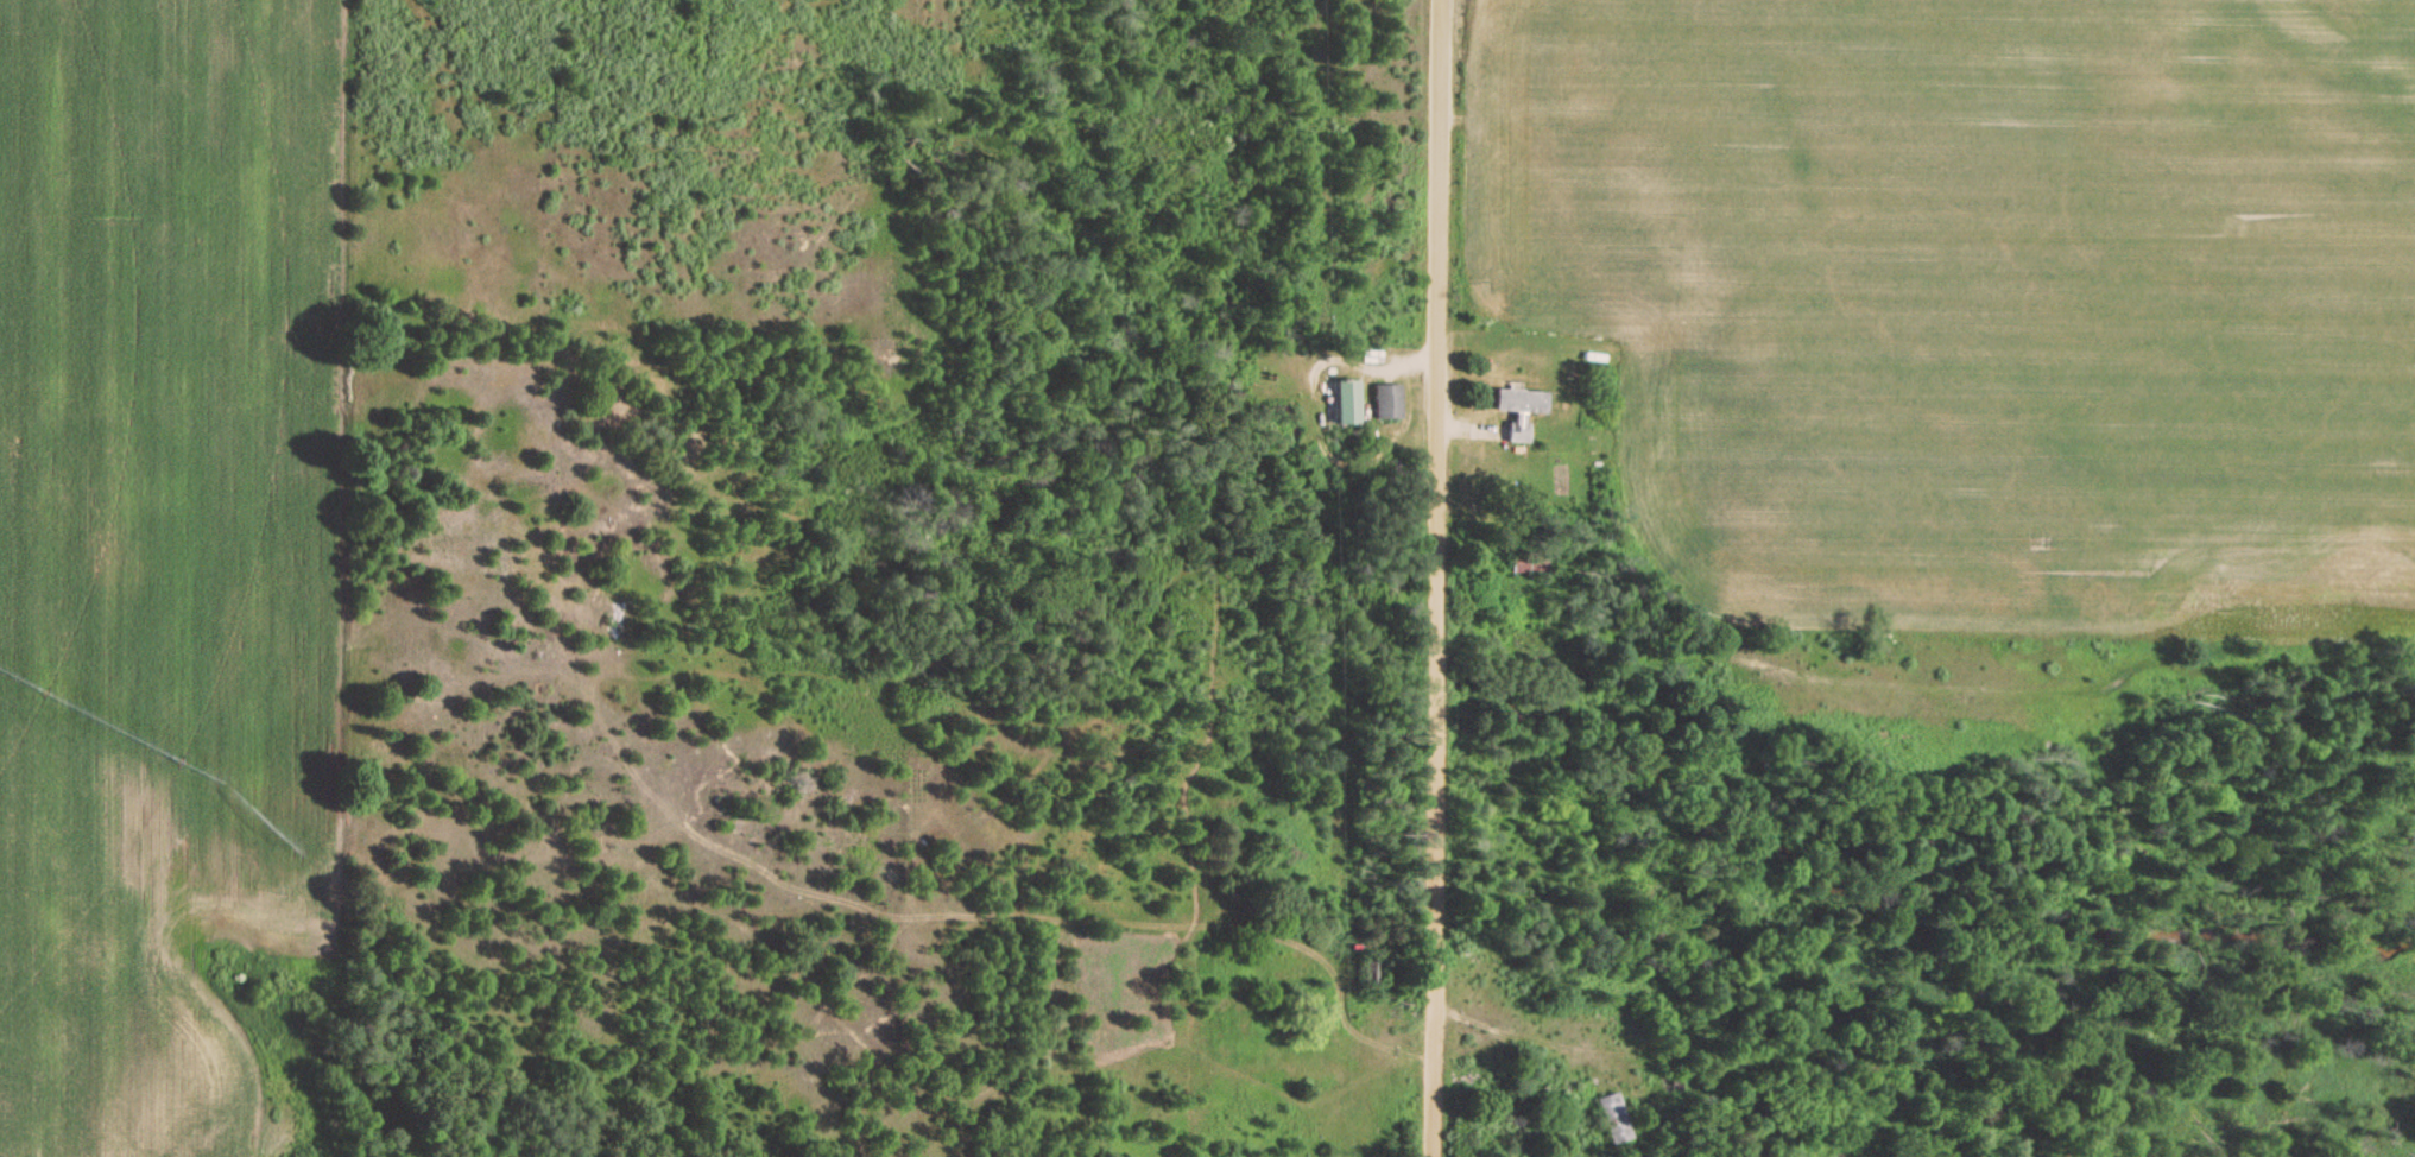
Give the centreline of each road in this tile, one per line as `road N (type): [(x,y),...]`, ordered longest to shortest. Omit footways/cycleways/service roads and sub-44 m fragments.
road 1 (residential): [(1432,1156),(1443,0)]

